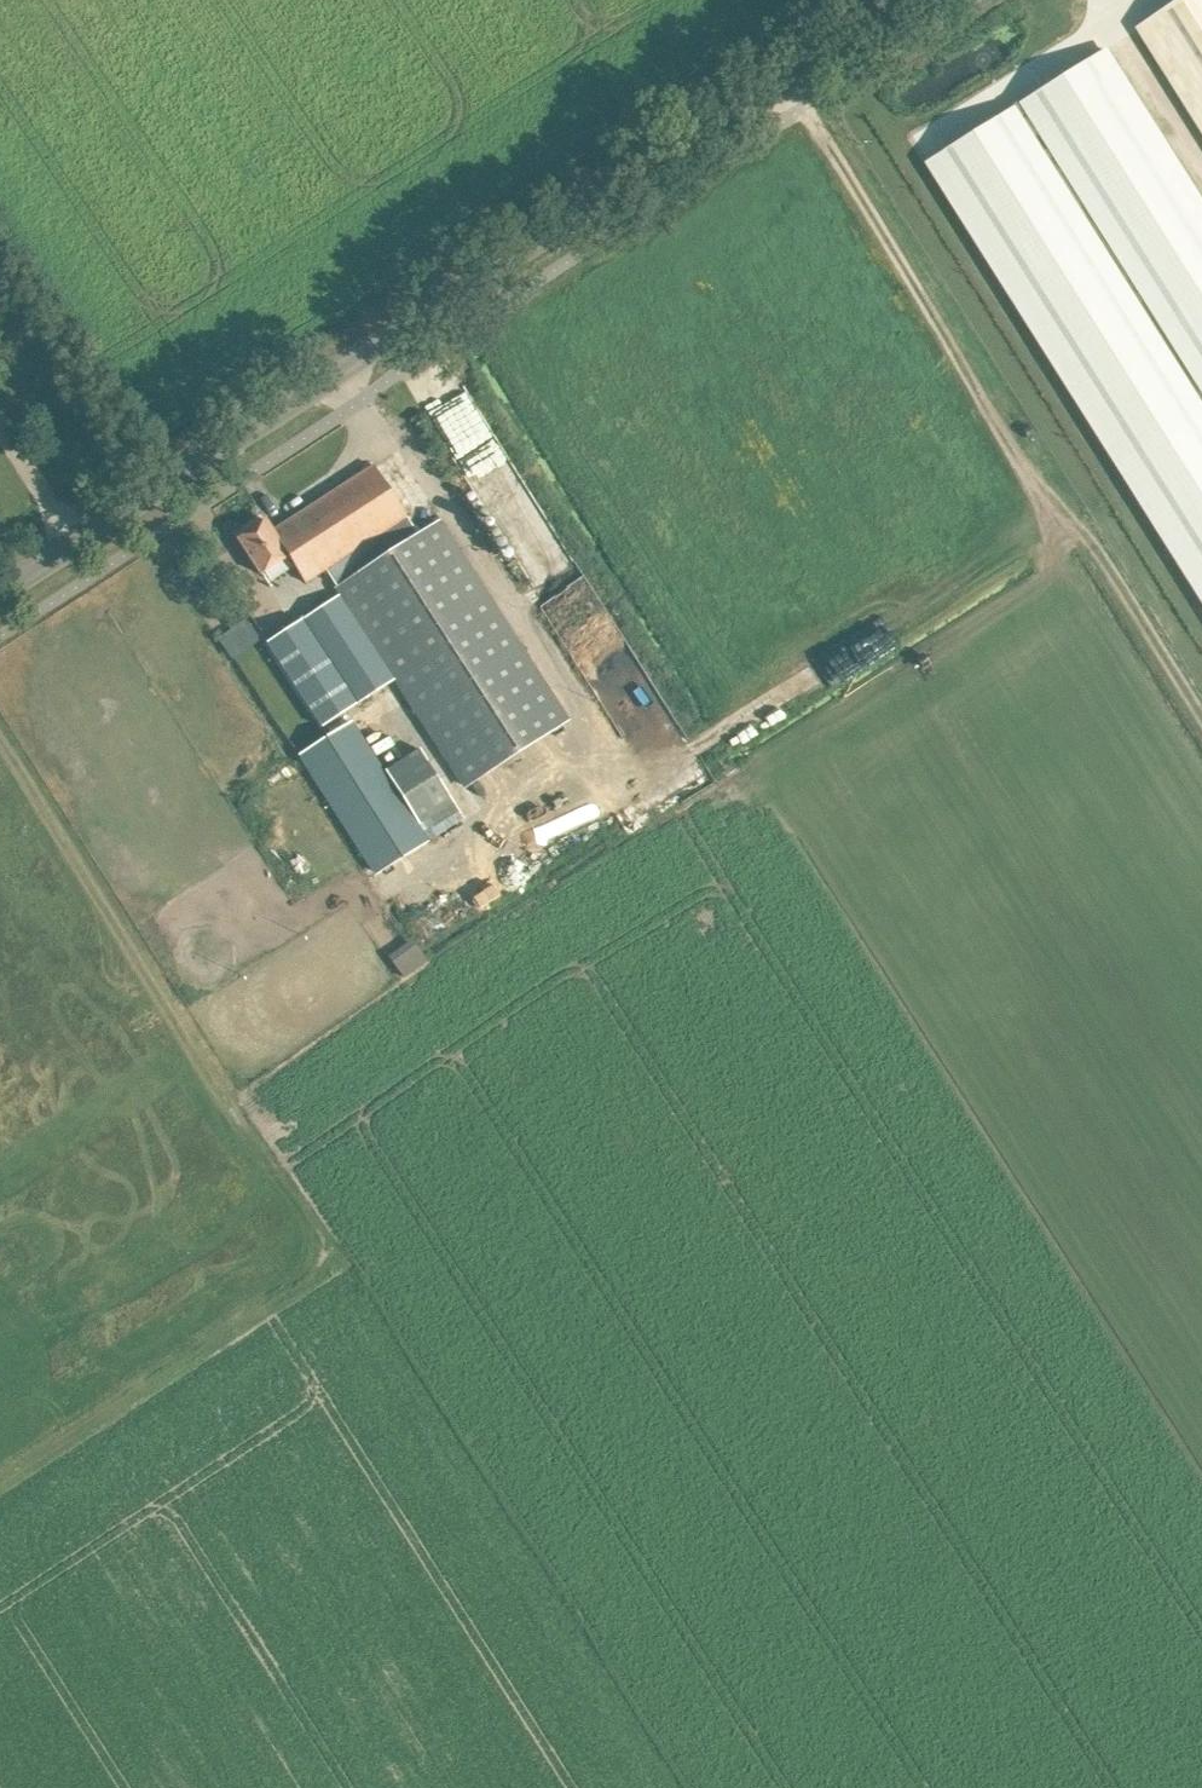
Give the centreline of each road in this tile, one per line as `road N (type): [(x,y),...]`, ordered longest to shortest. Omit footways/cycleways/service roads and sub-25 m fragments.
road 1 (tertiary): [(0,590),(908,0)]

